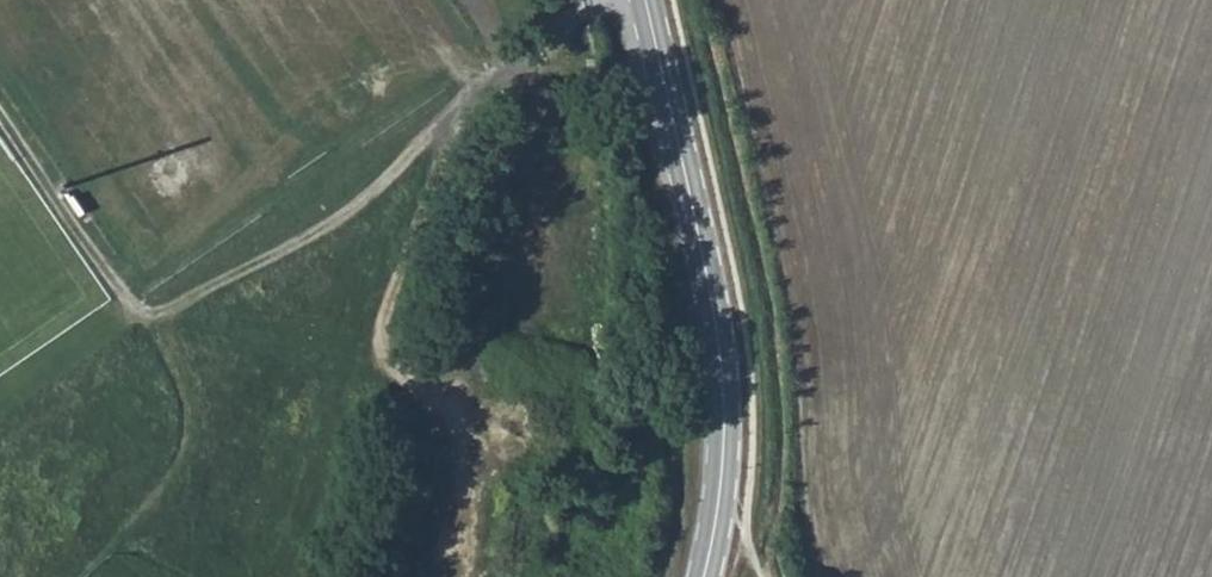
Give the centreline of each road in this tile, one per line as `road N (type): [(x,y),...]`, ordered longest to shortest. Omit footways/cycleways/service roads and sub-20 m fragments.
road 1 (tertiary): [(707,576),(720,521),(721,337),(646,0)]

